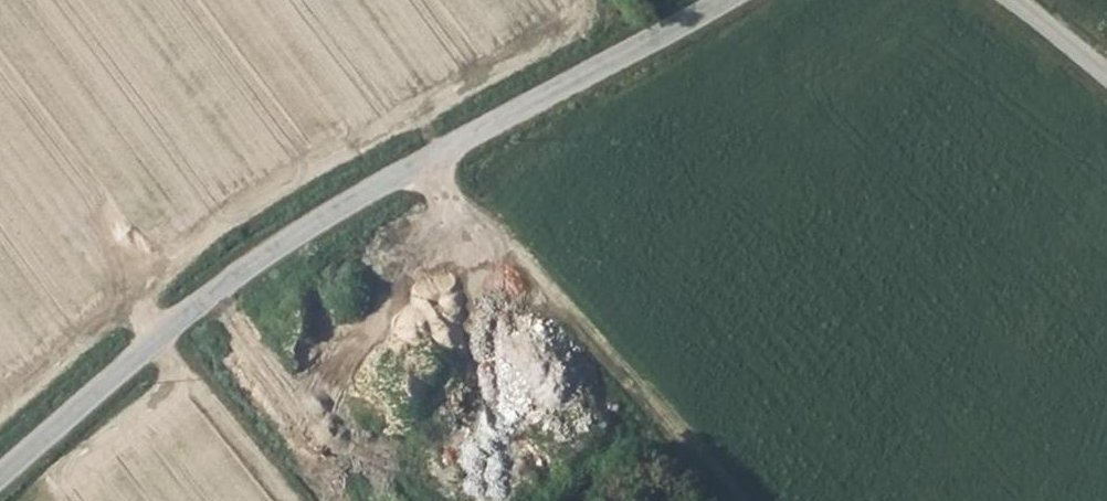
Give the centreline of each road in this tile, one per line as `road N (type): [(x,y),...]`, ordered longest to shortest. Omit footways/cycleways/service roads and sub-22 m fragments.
road 1 (unclassified): [(0,476),(212,296),(367,198),(722,0)]
road 2 (track): [(167,334),(142,299),(0,410)]
road 3 (unclassified): [(997,0),(1106,89)]

